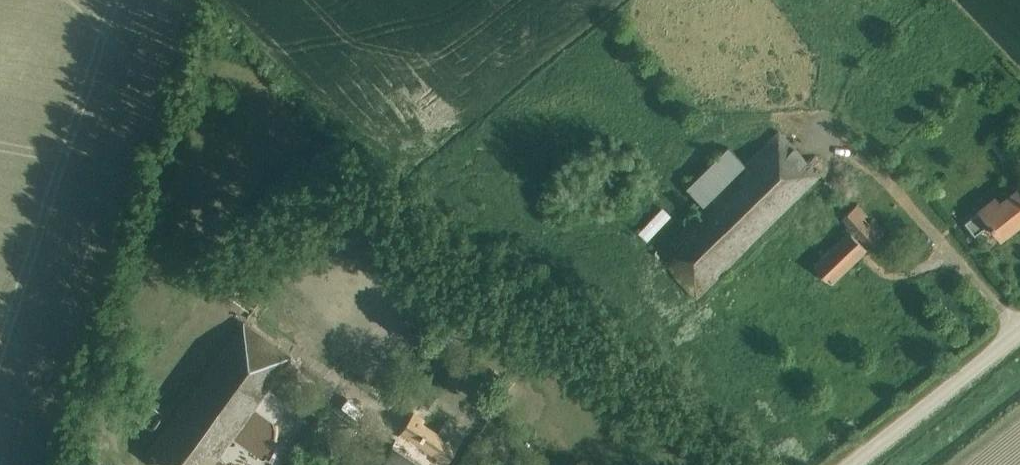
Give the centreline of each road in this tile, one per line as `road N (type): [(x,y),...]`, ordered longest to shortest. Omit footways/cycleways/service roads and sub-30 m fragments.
road 1 (unclassified): [(856,464),(1019,336)]

